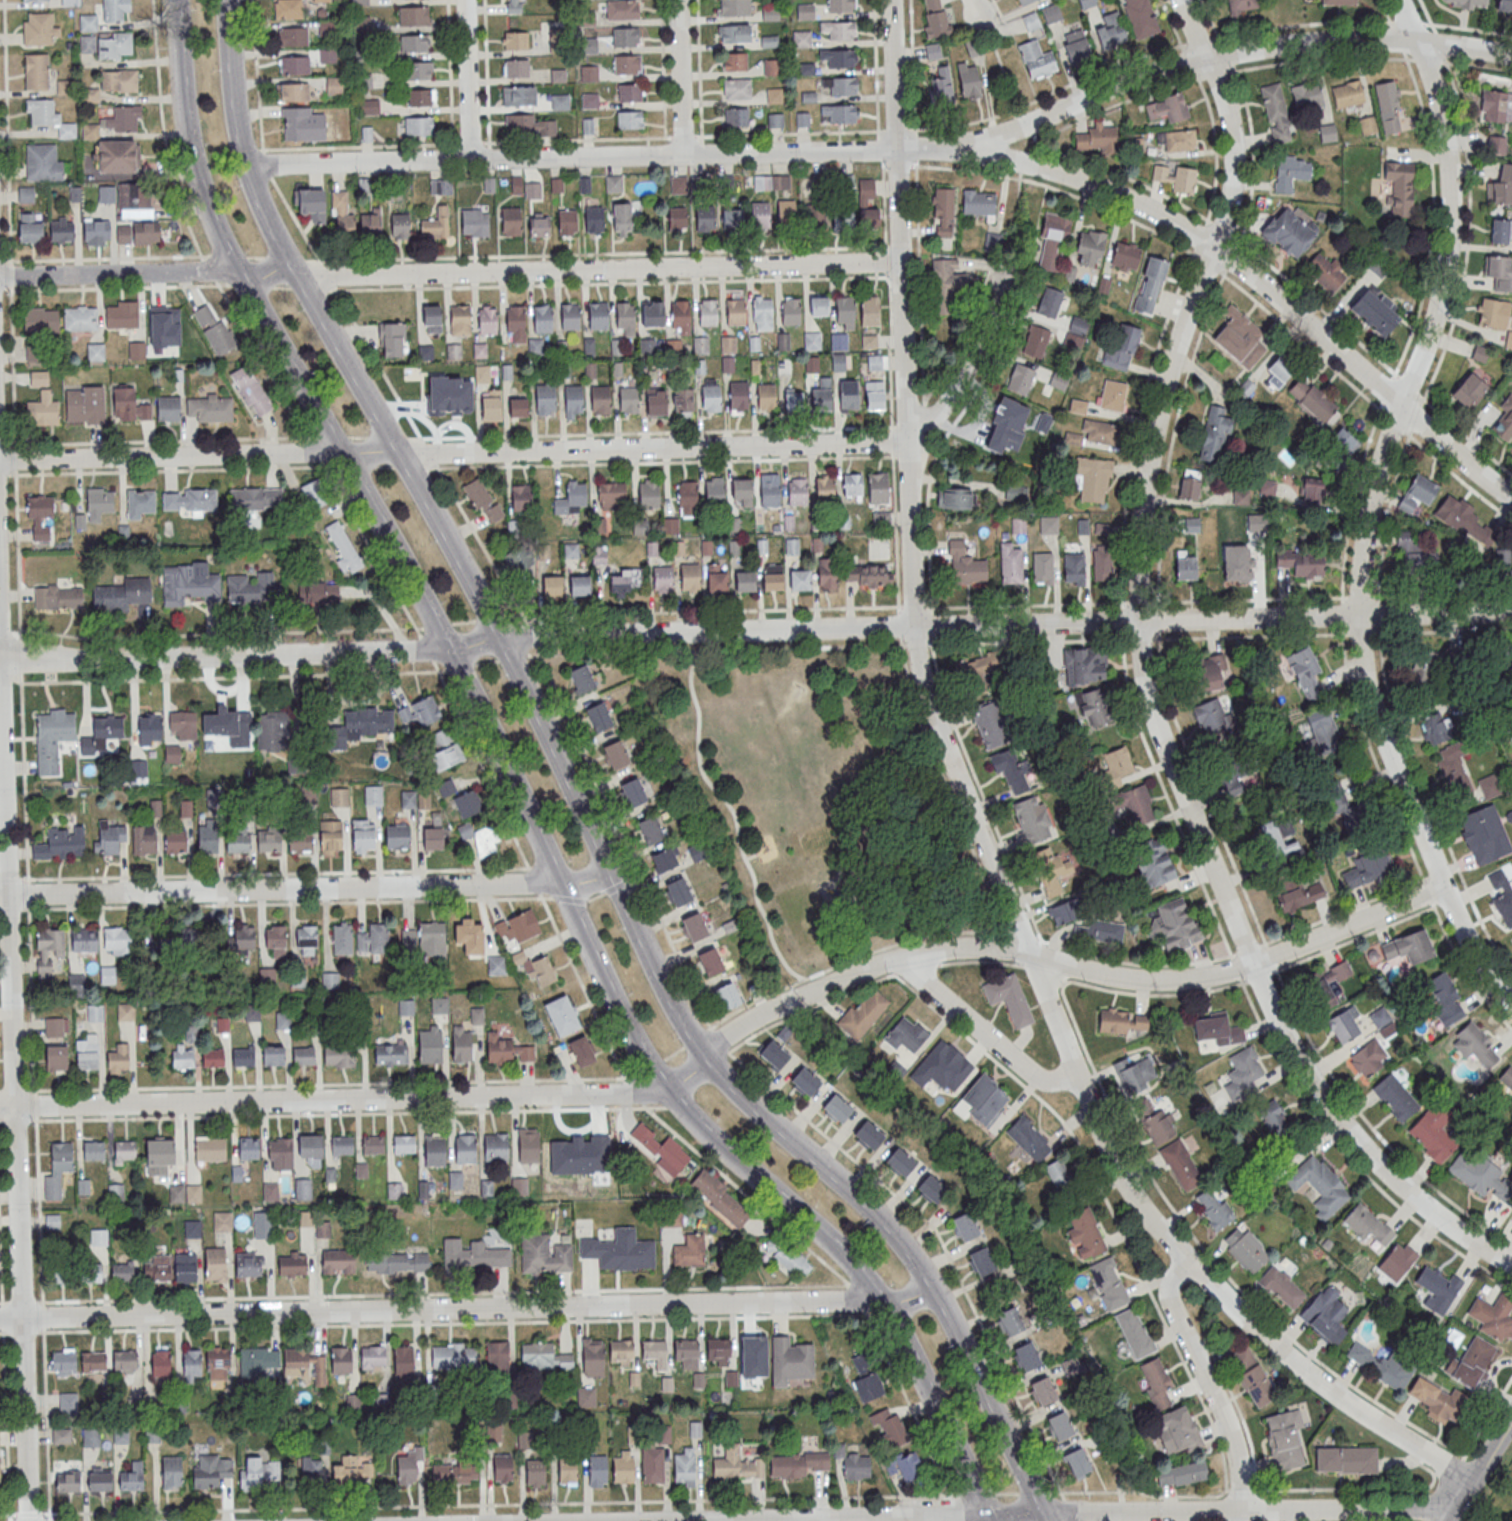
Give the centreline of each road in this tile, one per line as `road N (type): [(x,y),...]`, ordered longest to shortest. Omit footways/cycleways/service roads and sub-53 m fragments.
road 1 (secondary): [(1050,1520),(953,1320),(903,1246),(722,1078),(692,1040),(503,642),(268,224),(239,140),(226,0)]
road 2 (secondary): [(175,0),(185,125),(222,246),(447,649),(645,1063),(686,1113),(850,1263),(917,1368),(989,1520)]
road 3 (residential): [(1511,612),(84,661),(0,654)]
road 4 (residential): [(1443,888),(1255,965),(1211,975),(1120,977),(1011,950),(908,956),(729,1034),(705,1059),(638,1095),(0,1106)]
road 5 (residential): [(1511,1266),(1408,1194),(1304,1071),(1271,1010),(1143,685),(1140,531),(1159,406),(1227,211),(1233,168),(1218,84),(1180,0)]
road 6 (residential): [(1189,1260),(1117,1166),(925,689),(914,606),(894,0)]
road 7 (residential): [(1511,58),(1379,41),(1228,55),(1095,94),(1009,132),(921,149),(246,165)]
road 8 (residential): [(1511,1006),(1483,968),(1443,888),(1370,703),(1361,655),(1360,565),(1372,495),(1435,315),(1448,236),(1440,116),(1397,0)]
road 9 (residential): [(912,443),(0,460)]
road 10 (residential): [(903,263),(0,276)]
road 11 (residential): [(876,1300),(0,1319)]
road 12 (residential): [(27,1520),(0,654)]
road 13 (residential): [(1511,494),(1203,236),(1072,178),(921,149)]
road 14 (residential): [(557,882),(0,895)]
road 15 (residential): [(1239,1511),(745,1520)]
road 16 (residential): [(1472,1482),(1300,1370),(1189,1260)]
road 17 (residential): [(1079,1073),(1049,1082),(1036,1077),(894,960)]
road 18 (residential): [(1455,1509),(1239,1511)]
road 19 (residential): [(1239,1511),(1235,1449),(1184,1333)]
road 20 (residential): [(912,443),(975,354),(1003,282)]
road 21 (residential): [(467,160),(463,0)]
road 22 (residential): [(682,155),(677,0)]

